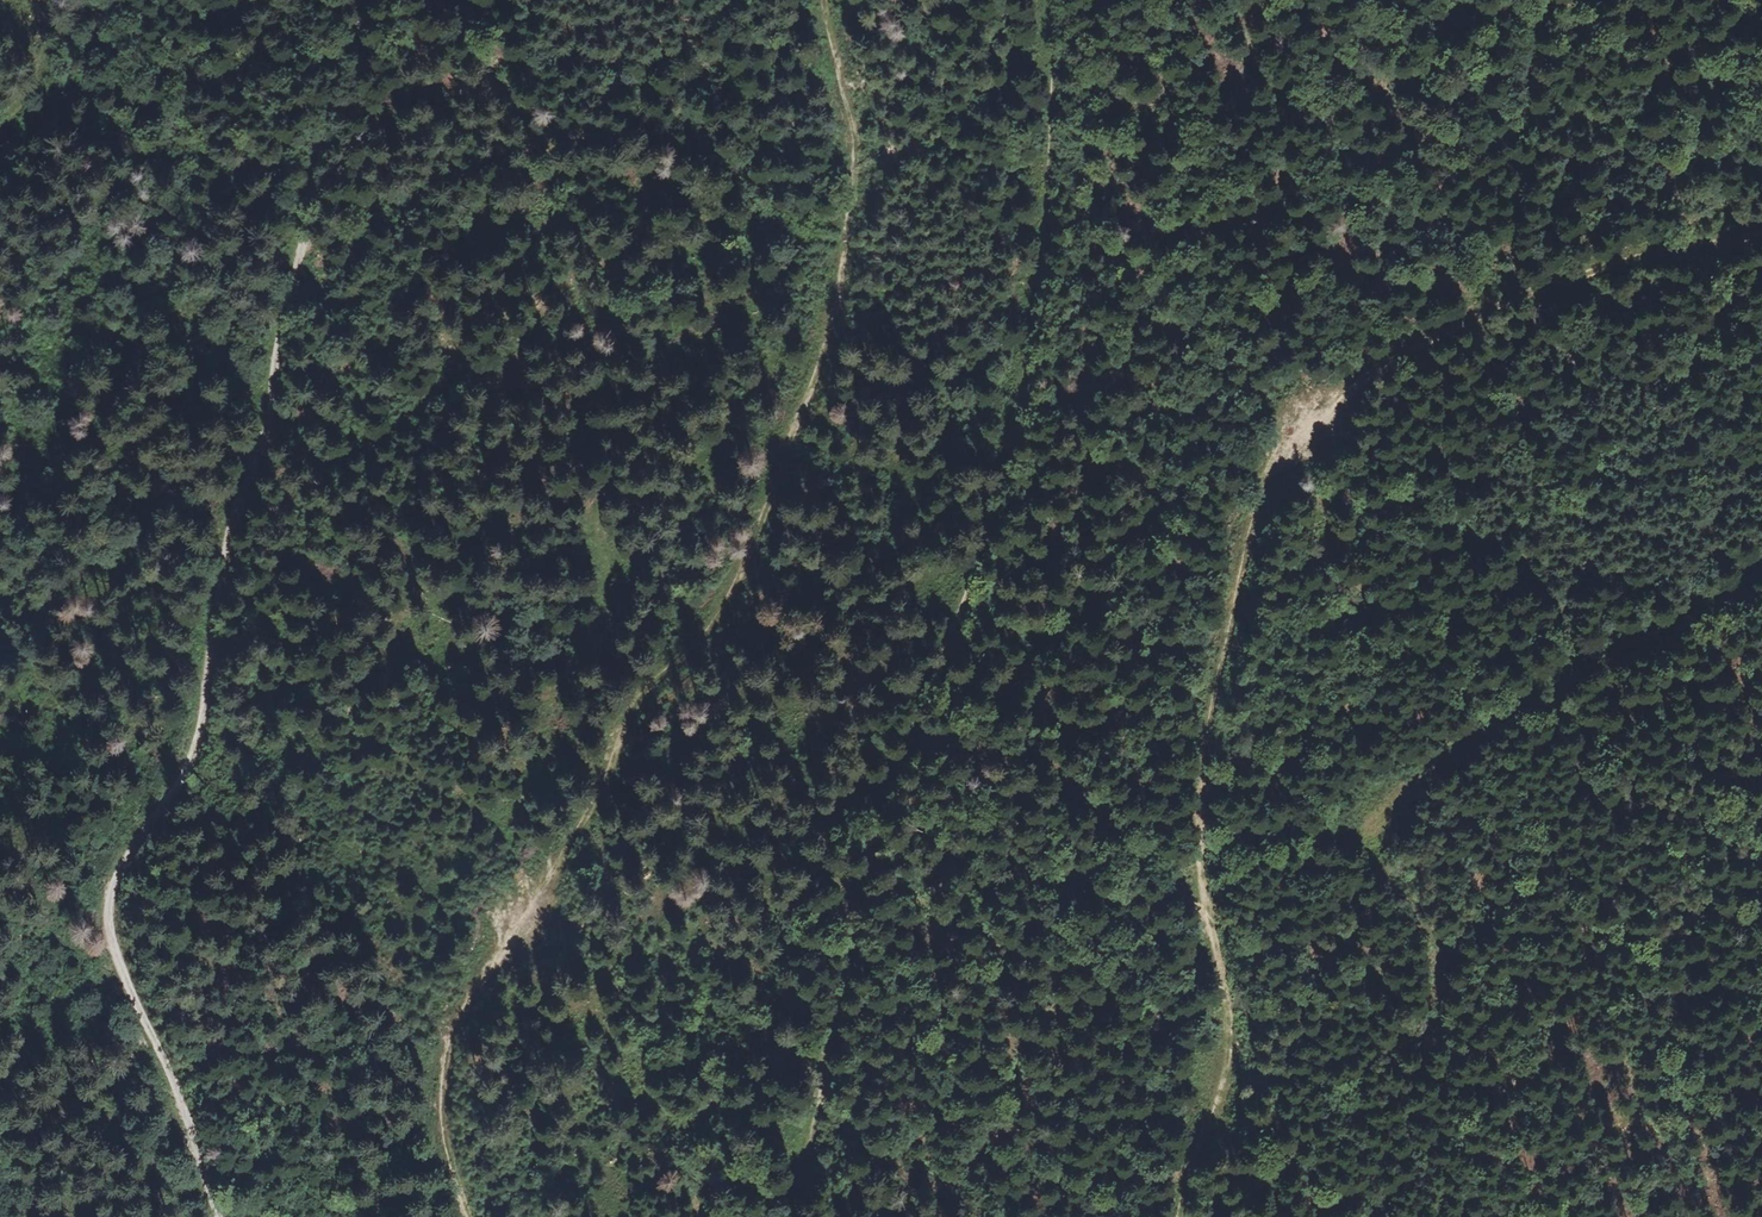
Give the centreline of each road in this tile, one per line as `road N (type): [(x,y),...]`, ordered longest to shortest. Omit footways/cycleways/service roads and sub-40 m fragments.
road 1 (track): [(1761,236),(1587,264),(1486,301),(1407,339),(1349,384),(1285,460),(1252,517),(1218,654),(1198,803),(1200,895),(1225,1031),(1221,1099),(1177,1216)]
road 2 (track): [(821,0),(838,138),(838,250),(804,450),(702,641),(467,1008),(448,1052),(446,1126),(474,1216)]
road 3 (track): [(219,1216),(112,945),(109,910),(122,859),(179,788),(198,718),(212,605),(262,438),(281,321),(365,0)]
road 4 (track): [(788,1216),(871,849),(963,562),(1030,304),(1044,160),(1047,0)]
road 5 (track): [(1761,553),(1674,623),(1541,684),(1412,772),(1349,837)]
road 6 (track): [(110,0),(0,286)]

